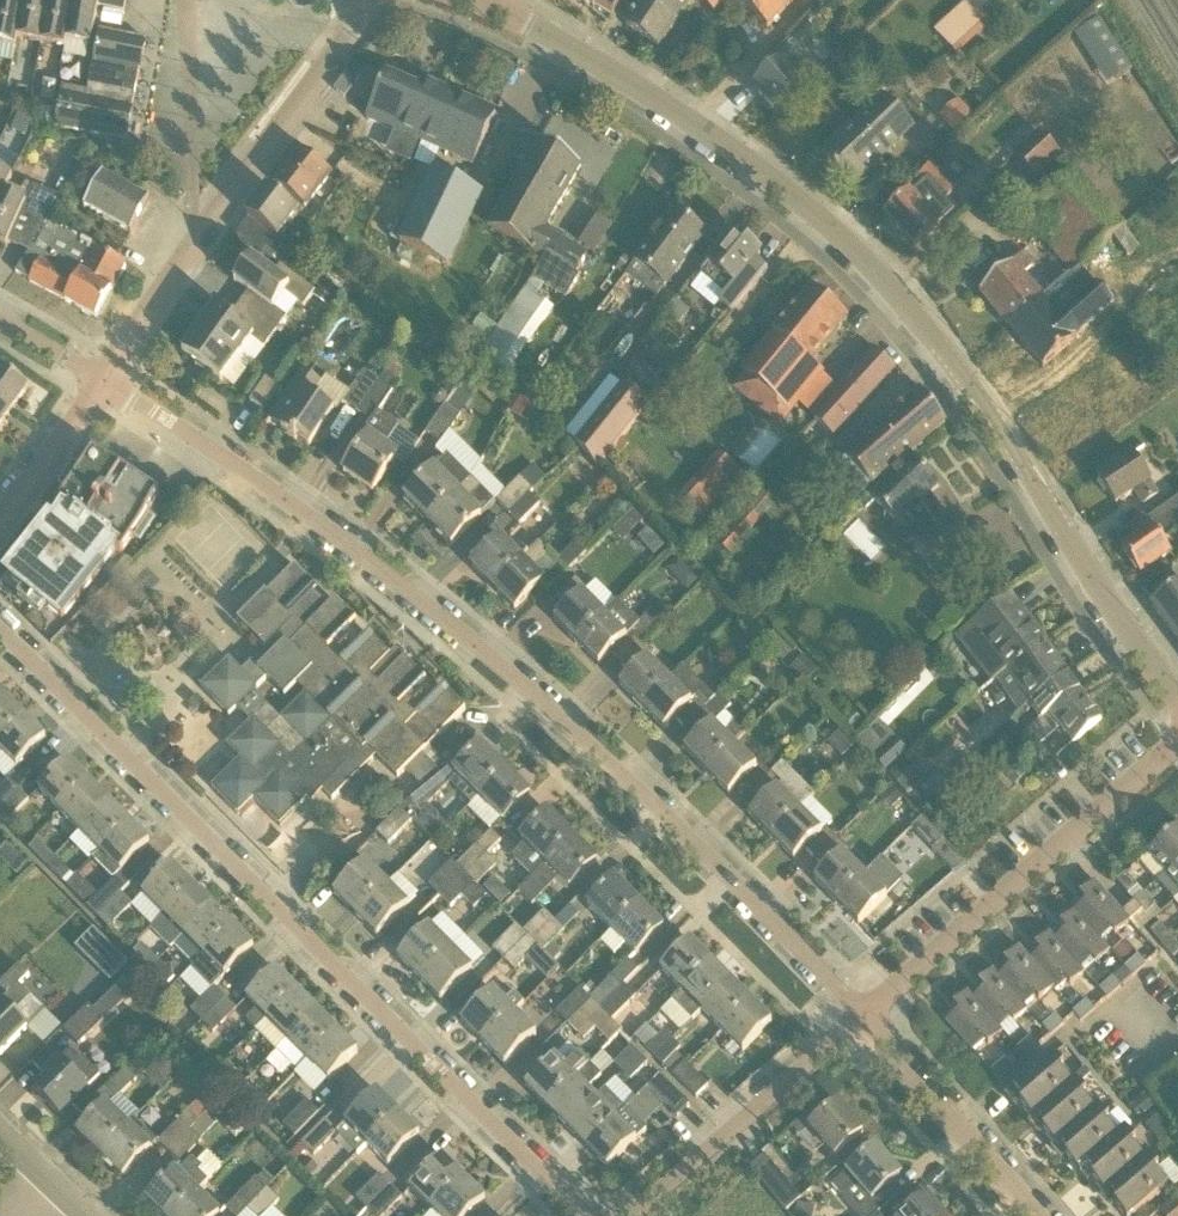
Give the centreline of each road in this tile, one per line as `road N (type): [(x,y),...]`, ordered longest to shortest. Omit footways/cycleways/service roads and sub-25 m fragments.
road 1 (residential): [(103,383),(407,601),(639,801),(866,1017)]
road 2 (residential): [(1177,697),(1002,432),(882,277),(758,172),(641,91),(490,5)]
road 3 (residential): [(577,1215),(0,632)]
road 4 (residential): [(103,383),(376,0)]
road 5 (residential): [(866,1017),(1177,746)]
road 6 (residential): [(866,1017),(628,1215)]
road 7 (residential): [(1034,1215),(866,1017)]
road 8 (residential): [(0,525),(103,383)]

